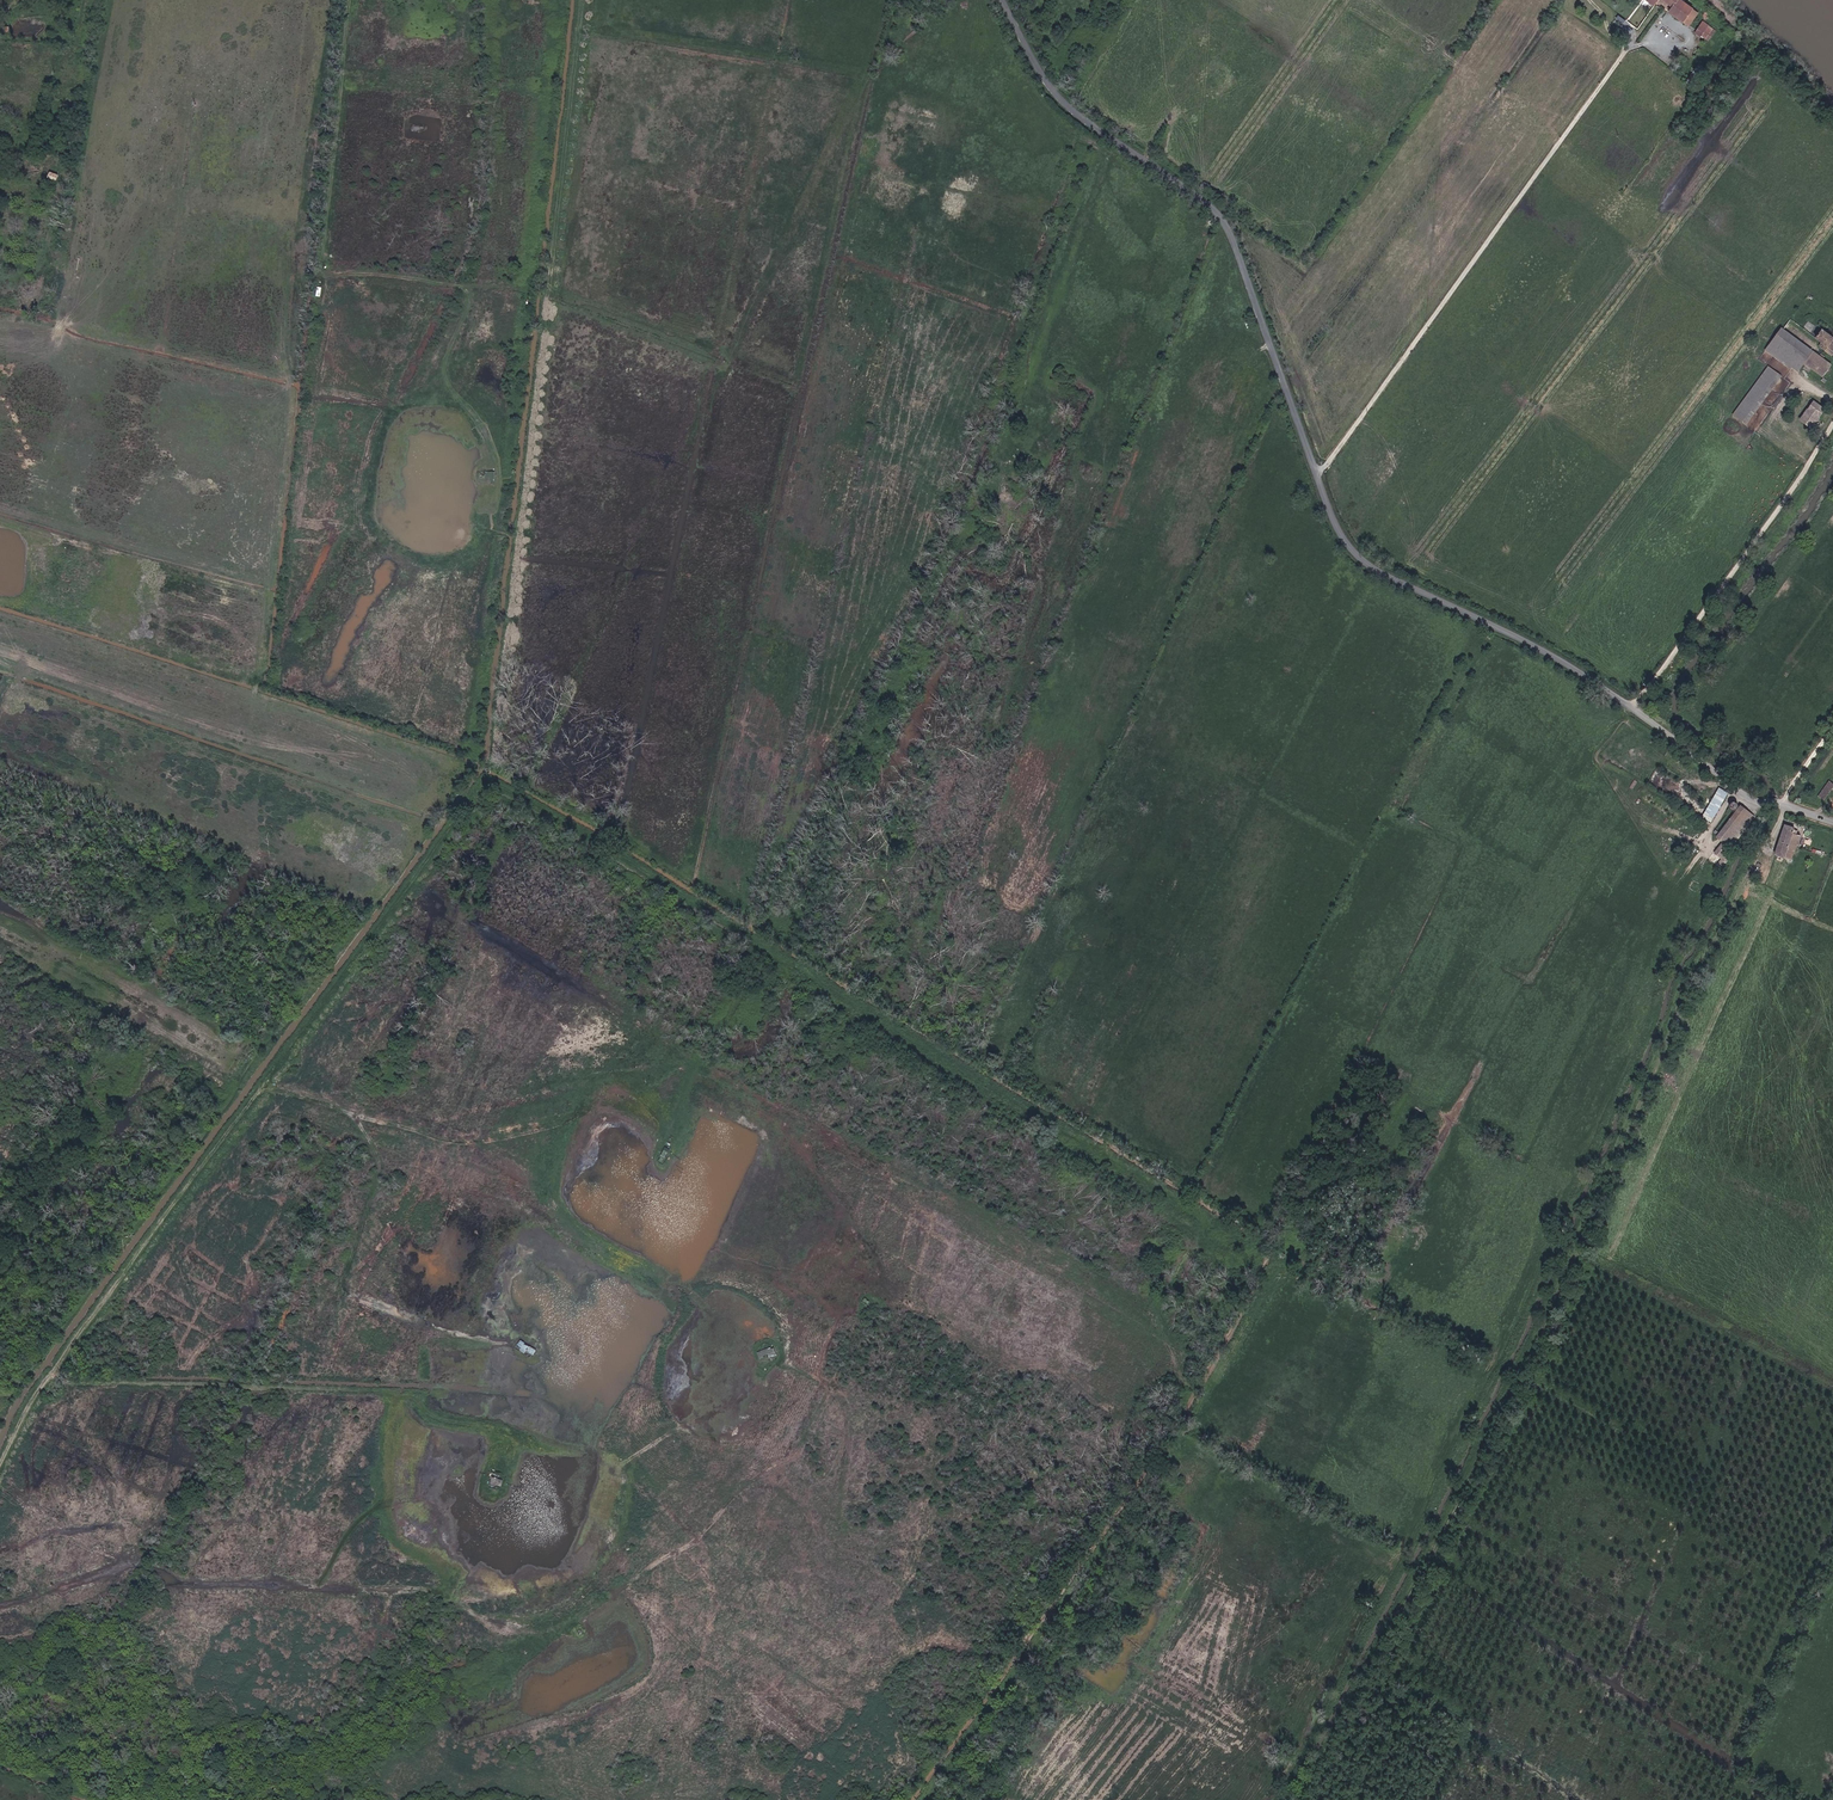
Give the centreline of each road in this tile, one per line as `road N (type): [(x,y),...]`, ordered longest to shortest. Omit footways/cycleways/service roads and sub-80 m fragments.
road 1 (tertiary): [(1001,0),(1055,95),(1223,221),(1331,516),(1357,556),(1575,670),(1738,790),(1832,821)]

